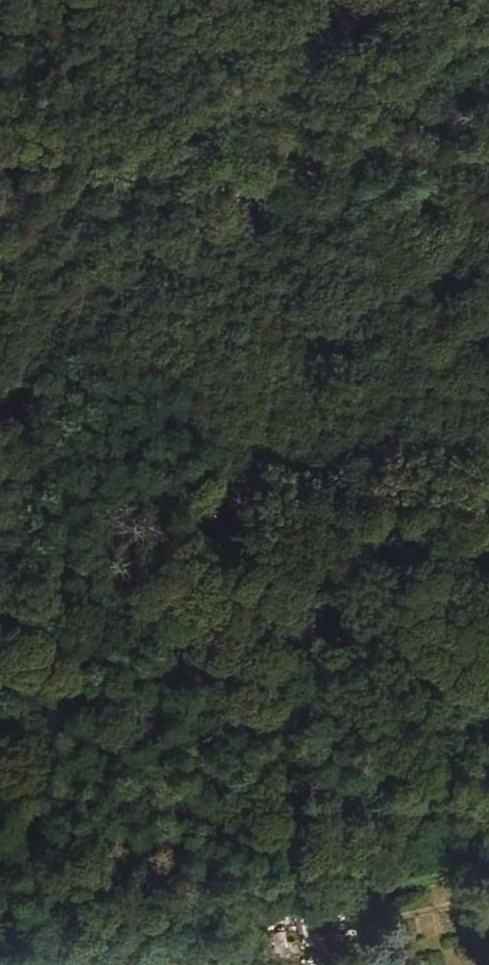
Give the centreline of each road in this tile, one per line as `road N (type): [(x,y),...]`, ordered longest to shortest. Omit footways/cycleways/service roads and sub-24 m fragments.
road 1 (track): [(0,250),(169,195),(283,185),(358,157),(407,129),(488,61)]
road 2 (track): [(488,753),(190,820),(0,873)]

